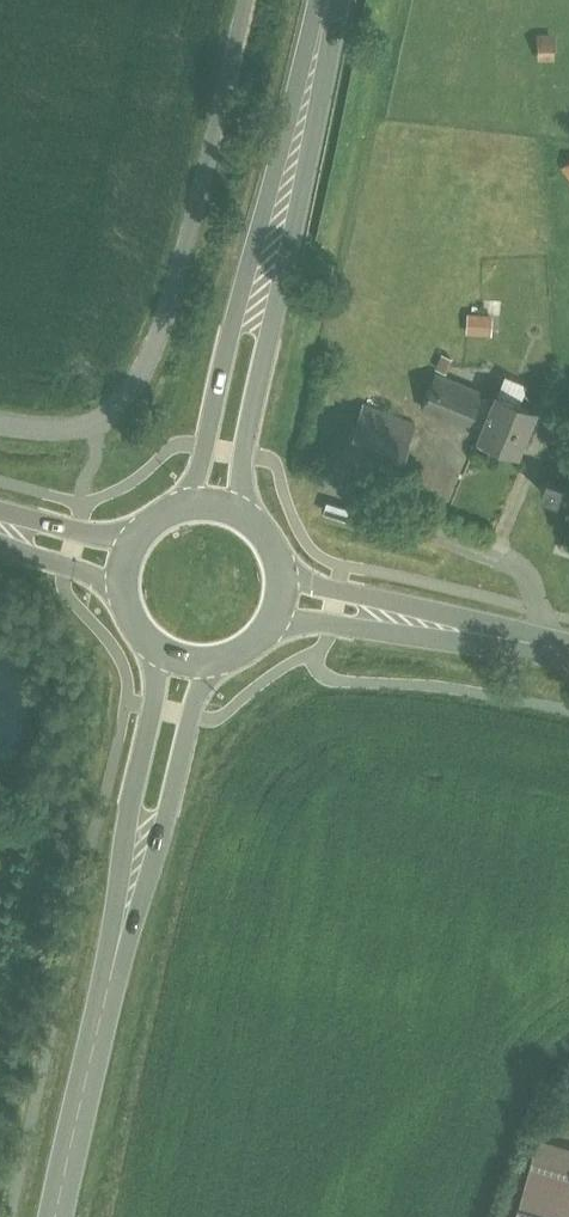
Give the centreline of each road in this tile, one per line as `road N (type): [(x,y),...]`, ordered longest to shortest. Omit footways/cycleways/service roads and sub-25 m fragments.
road 1 (unclassified): [(0,425),(92,424),(142,375),(184,254),(246,0)]
road 2 (primary): [(57,1216),(139,858)]
road 3 (primary): [(258,298),(328,0)]
road 4 (primary): [(258,298),(178,508)]
road 5 (primary): [(249,520),(243,455),(258,298)]
road 6 (primary): [(151,644),(156,685),(139,858)]
road 7 (primary): [(139,858),(216,661)]
road 8 (tertiary): [(447,629),(278,563)]
road 9 (tertiary): [(272,619),(447,629)]
road 10 (secondary): [(139,532),(103,535),(0,513)]
road 11 (secondary): [(0,536),(122,584)]
road 12 (tertiary): [(447,629),(568,652)]

